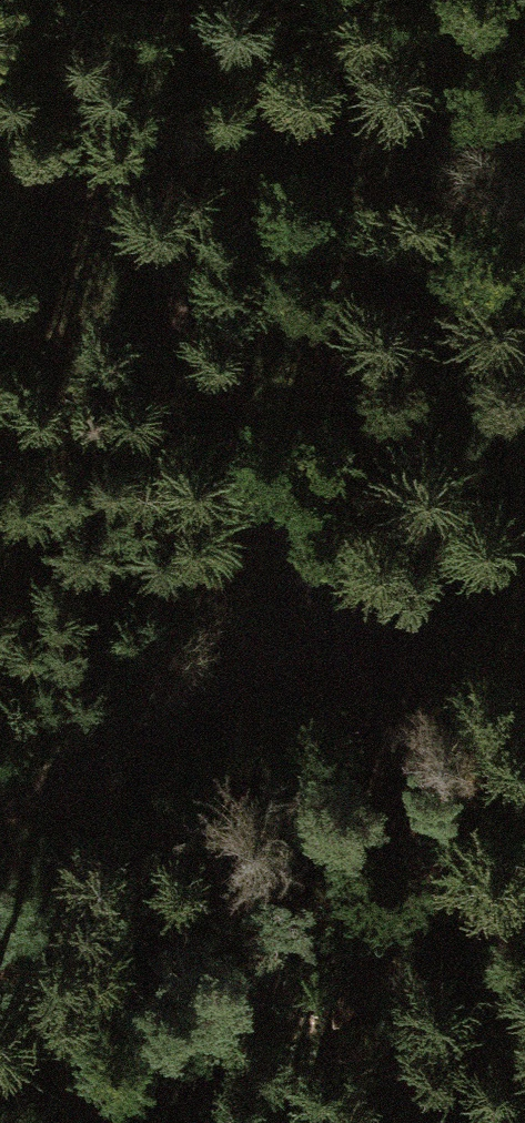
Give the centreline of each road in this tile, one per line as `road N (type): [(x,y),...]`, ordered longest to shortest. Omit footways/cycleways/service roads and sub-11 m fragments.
road 1 (track): [(524,1105),(22,0)]
road 2 (track): [(0,824),(308,620),(524,504)]

